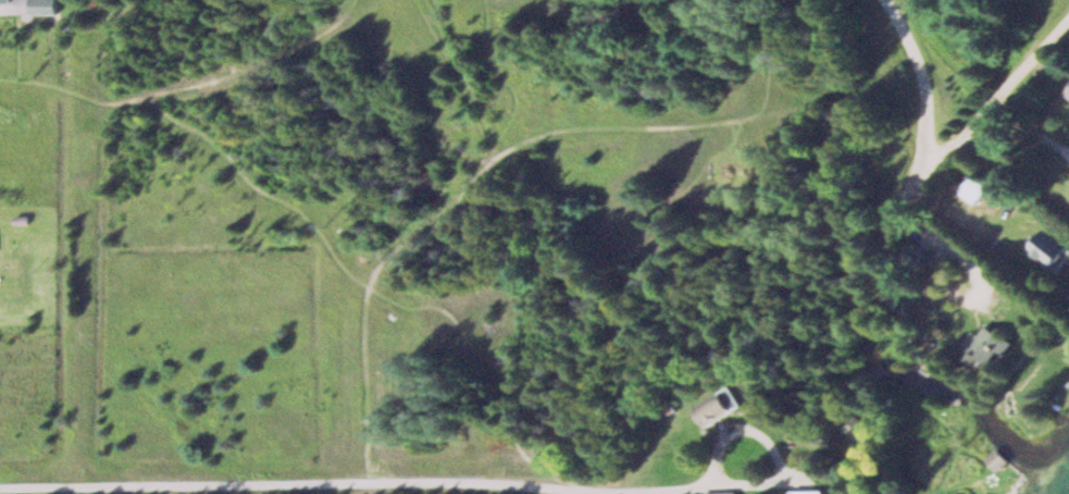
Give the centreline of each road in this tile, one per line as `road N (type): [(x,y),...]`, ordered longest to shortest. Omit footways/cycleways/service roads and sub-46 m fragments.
road 1 (track): [(369,480),(370,282),(391,248),(497,155),(577,124),(761,114),(925,85)]
road 2 (track): [(71,485),(83,104),(323,22),(340,0)]
road 3 (residential): [(898,209),(919,164),(925,85),(888,0)]
road 4 (residential): [(919,164),(960,135),(1068,17)]

